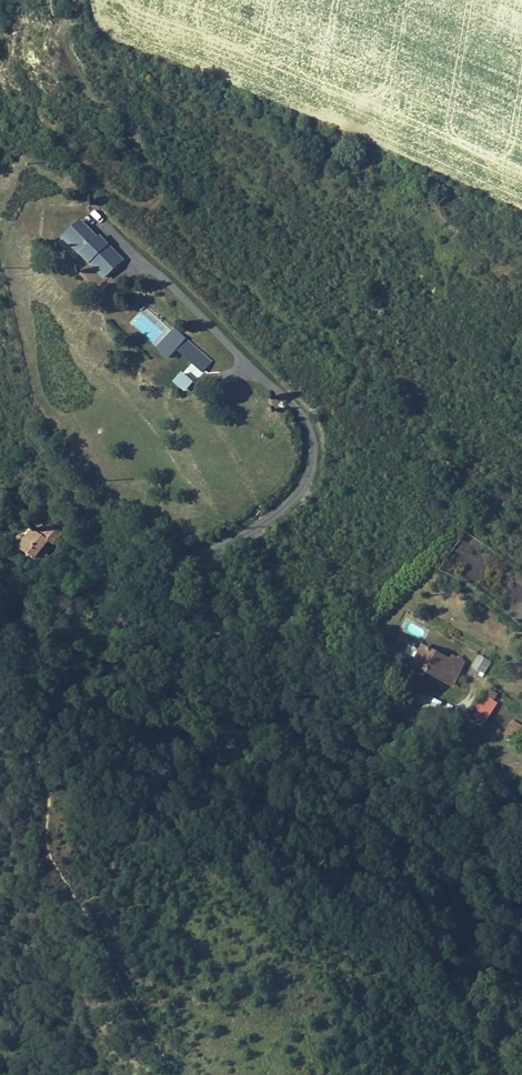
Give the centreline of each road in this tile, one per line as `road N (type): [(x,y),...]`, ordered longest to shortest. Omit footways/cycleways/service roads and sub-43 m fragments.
road 1 (residential): [(0,561),(47,574),(174,563),(227,543),(281,508),(309,470),(311,434),(289,399)]

